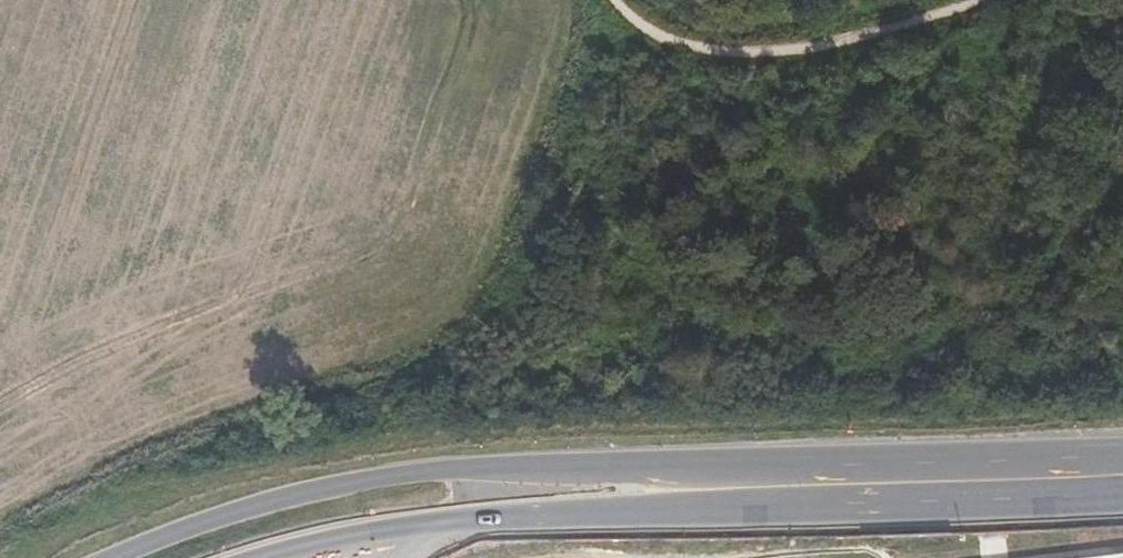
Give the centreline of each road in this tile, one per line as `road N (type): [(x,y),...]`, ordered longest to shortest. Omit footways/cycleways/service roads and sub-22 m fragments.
road 1 (primary): [(1122,451),(405,472),(292,492),(104,557)]
road 2 (primary): [(269,557),(376,529),(532,512),(1122,491)]

